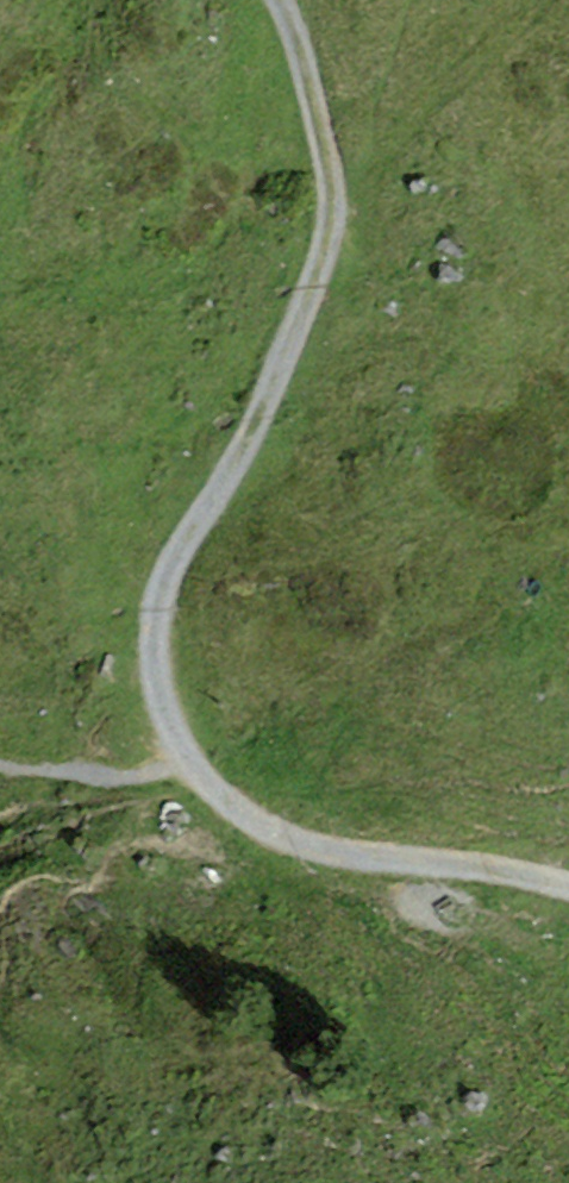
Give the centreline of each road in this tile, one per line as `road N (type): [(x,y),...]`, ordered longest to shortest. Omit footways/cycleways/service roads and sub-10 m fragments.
road 1 (track): [(341,234),(161,600),(152,676),(195,780)]
road 2 (track): [(195,780),(286,836),(351,853),(568,884)]
road 3 (track): [(294,0),(341,234)]

